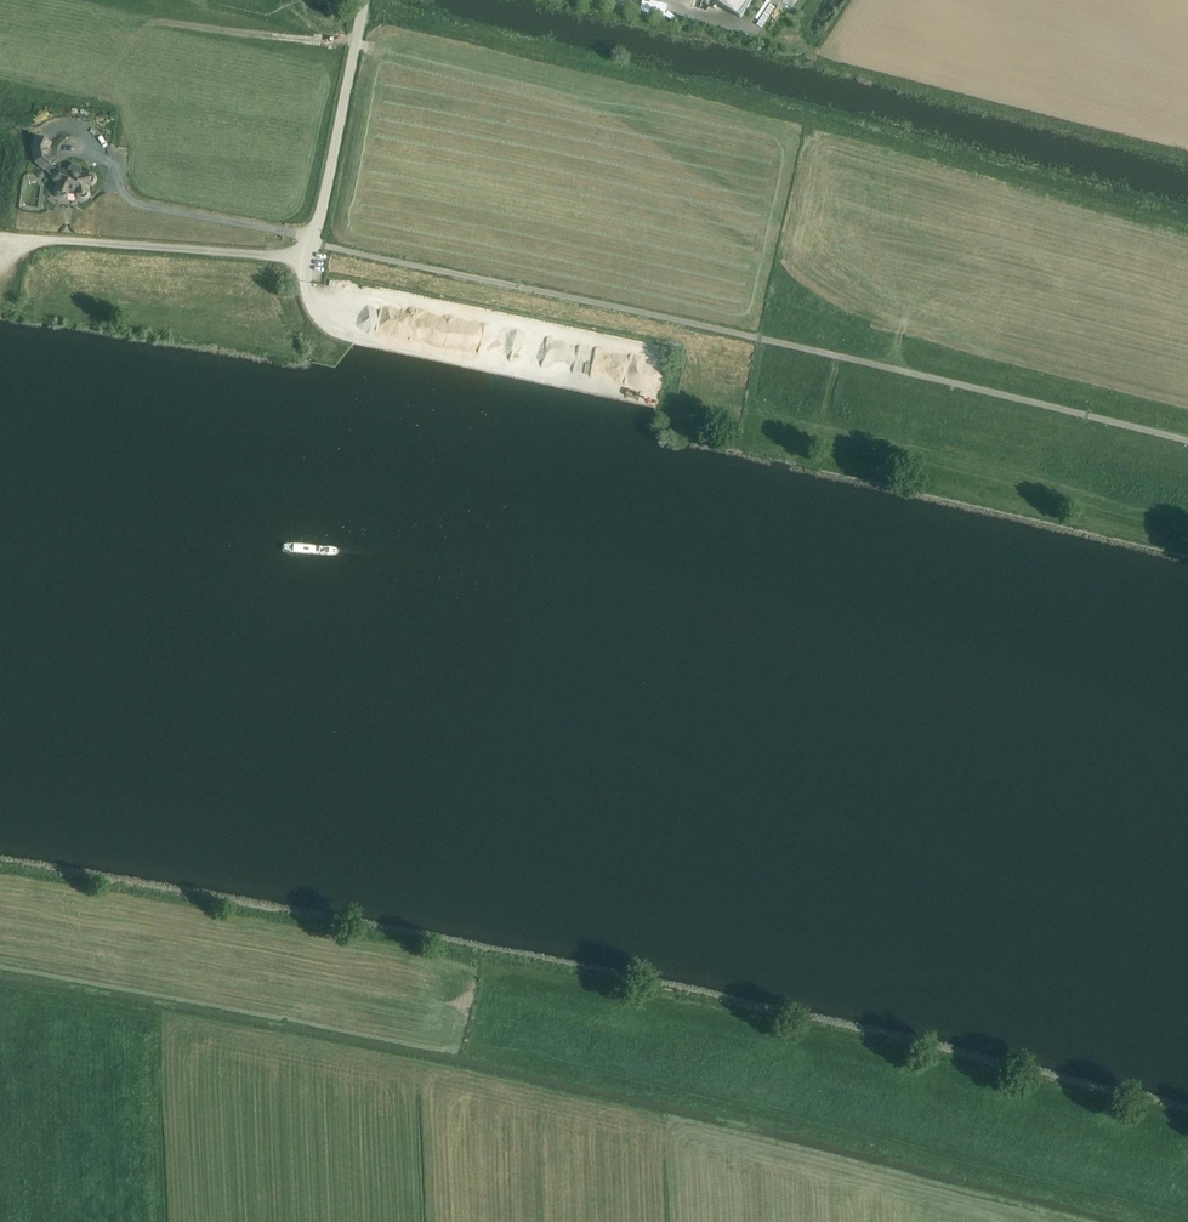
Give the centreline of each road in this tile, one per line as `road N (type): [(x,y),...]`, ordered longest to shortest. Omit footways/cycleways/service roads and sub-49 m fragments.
road 1 (unclassified): [(71,242),(308,253),(367,0)]

